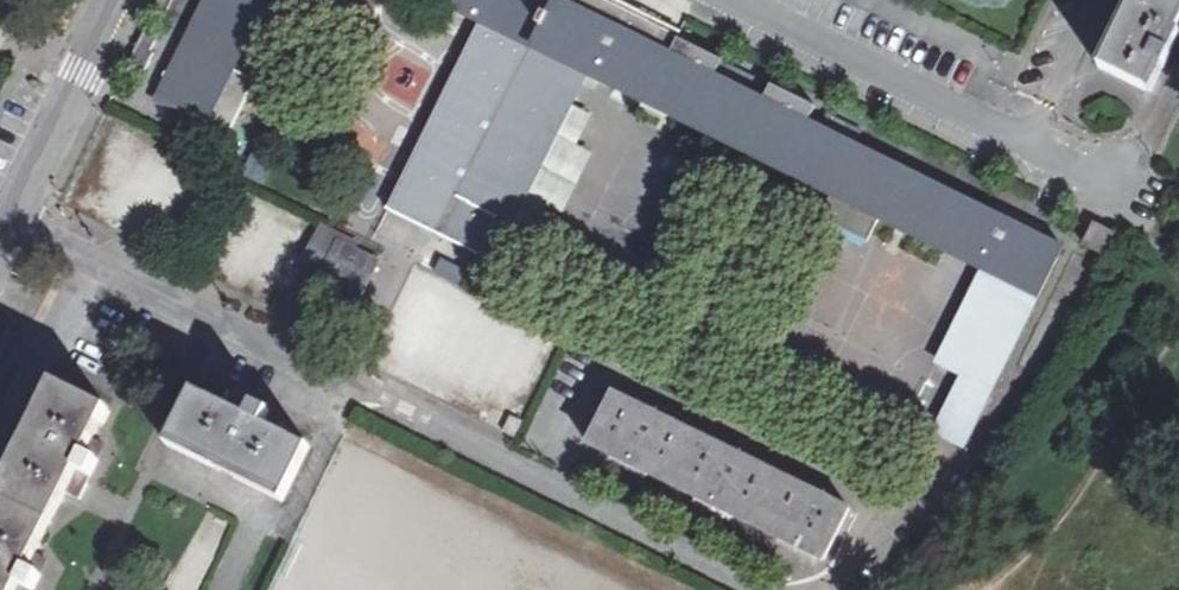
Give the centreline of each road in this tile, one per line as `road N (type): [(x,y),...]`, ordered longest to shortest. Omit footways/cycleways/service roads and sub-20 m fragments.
road 1 (residential): [(768,589),(10,224)]
road 2 (residential): [(744,0),(1024,138)]
road 3 (residential): [(10,224),(122,0)]
road 4 (residential): [(1089,0),(1024,138)]
road 5 (residential): [(932,483),(858,589)]

